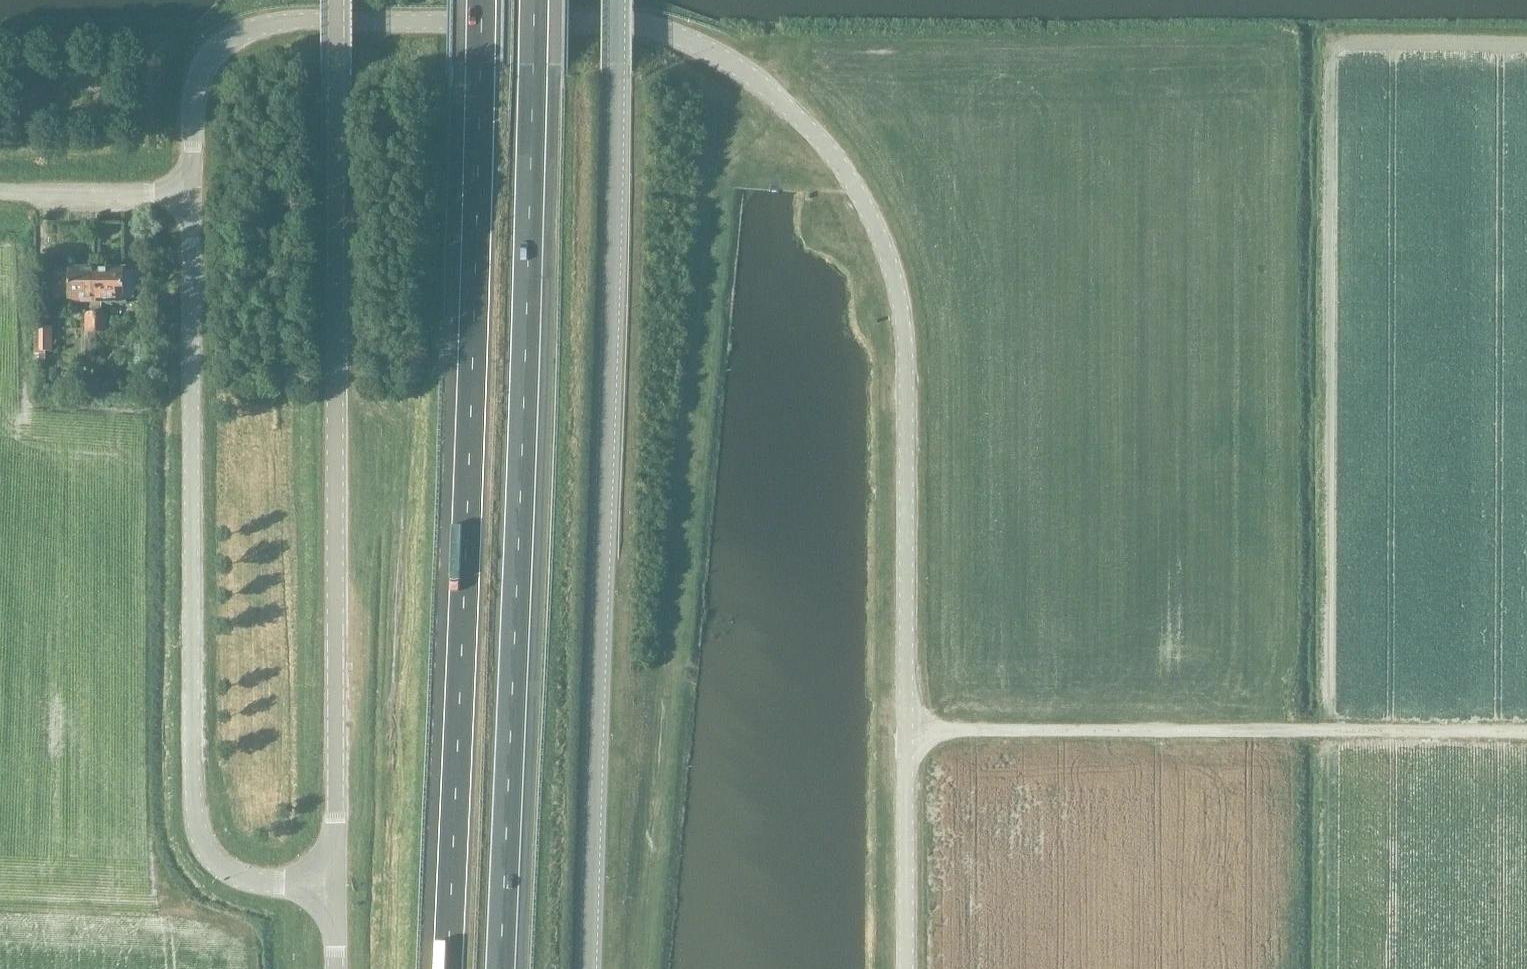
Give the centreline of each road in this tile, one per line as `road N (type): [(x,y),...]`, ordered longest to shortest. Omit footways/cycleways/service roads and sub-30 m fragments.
road 1 (unclassified): [(909,968),(906,333),(895,272),(873,218),(825,145),(727,58),(646,27),(292,20),(236,34),(200,72),(192,94),(189,199)]
road 2 (motorway): [(500,968),(534,0)]
road 3 (motorway): [(481,0),(448,968)]
road 4 (tertiary): [(617,0),(592,968)]
road 5 (unclassified): [(334,883),(336,0)]
road 6 (unclassified): [(334,883),(267,881),(230,871),(199,840),(194,820),(189,199)]
road 7 (track): [(1526,732),(911,731)]
road 8 (unclassified): [(189,199),(0,192)]

